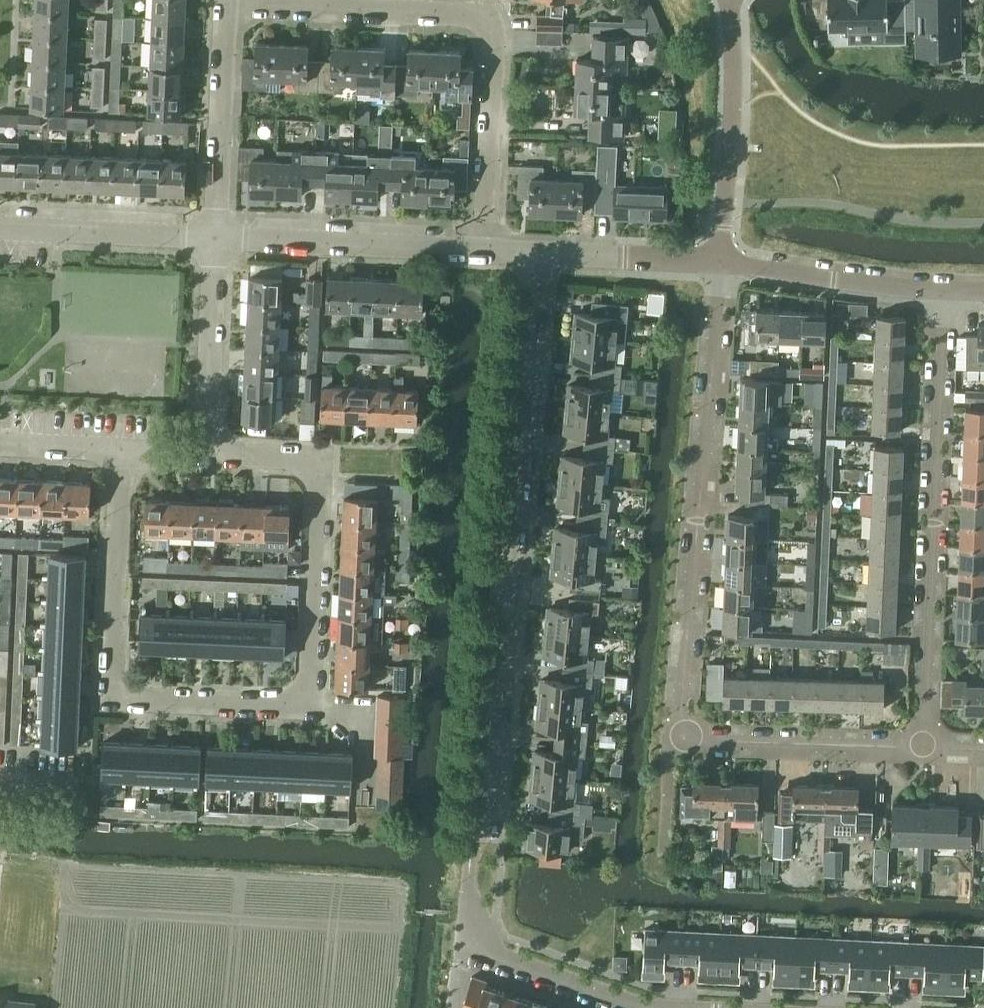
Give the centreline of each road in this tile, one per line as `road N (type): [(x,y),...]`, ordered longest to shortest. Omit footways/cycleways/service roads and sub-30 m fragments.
road 1 (residential): [(533,252),(468,883),(502,957),(648,1007)]
road 2 (residential): [(485,250),(493,45),(487,22),(462,13),(225,2)]
road 3 (residential): [(721,261),(680,739)]
road 4 (residential): [(923,747),(942,291)]
road 5 (residential): [(312,705),(114,697),(122,450)]
road 6 (residential): [(312,705),(320,460),(205,454)]
road 7 (residential): [(485,250),(215,237)]
road 8 (residential): [(721,261),(732,110),(728,0)]
road 9 (residential): [(680,739),(923,747)]
road 10 (residential): [(215,237),(225,2)]
road 11 (residential): [(721,261),(942,291)]
road 12 (residential): [(205,454),(215,237)]
road 13 (residential): [(215,237),(0,228)]
road 14 (residential): [(721,261),(533,252)]
road 15 (residential): [(361,800),(365,708),(312,705)]
road 16 (residential): [(122,450),(0,444)]

